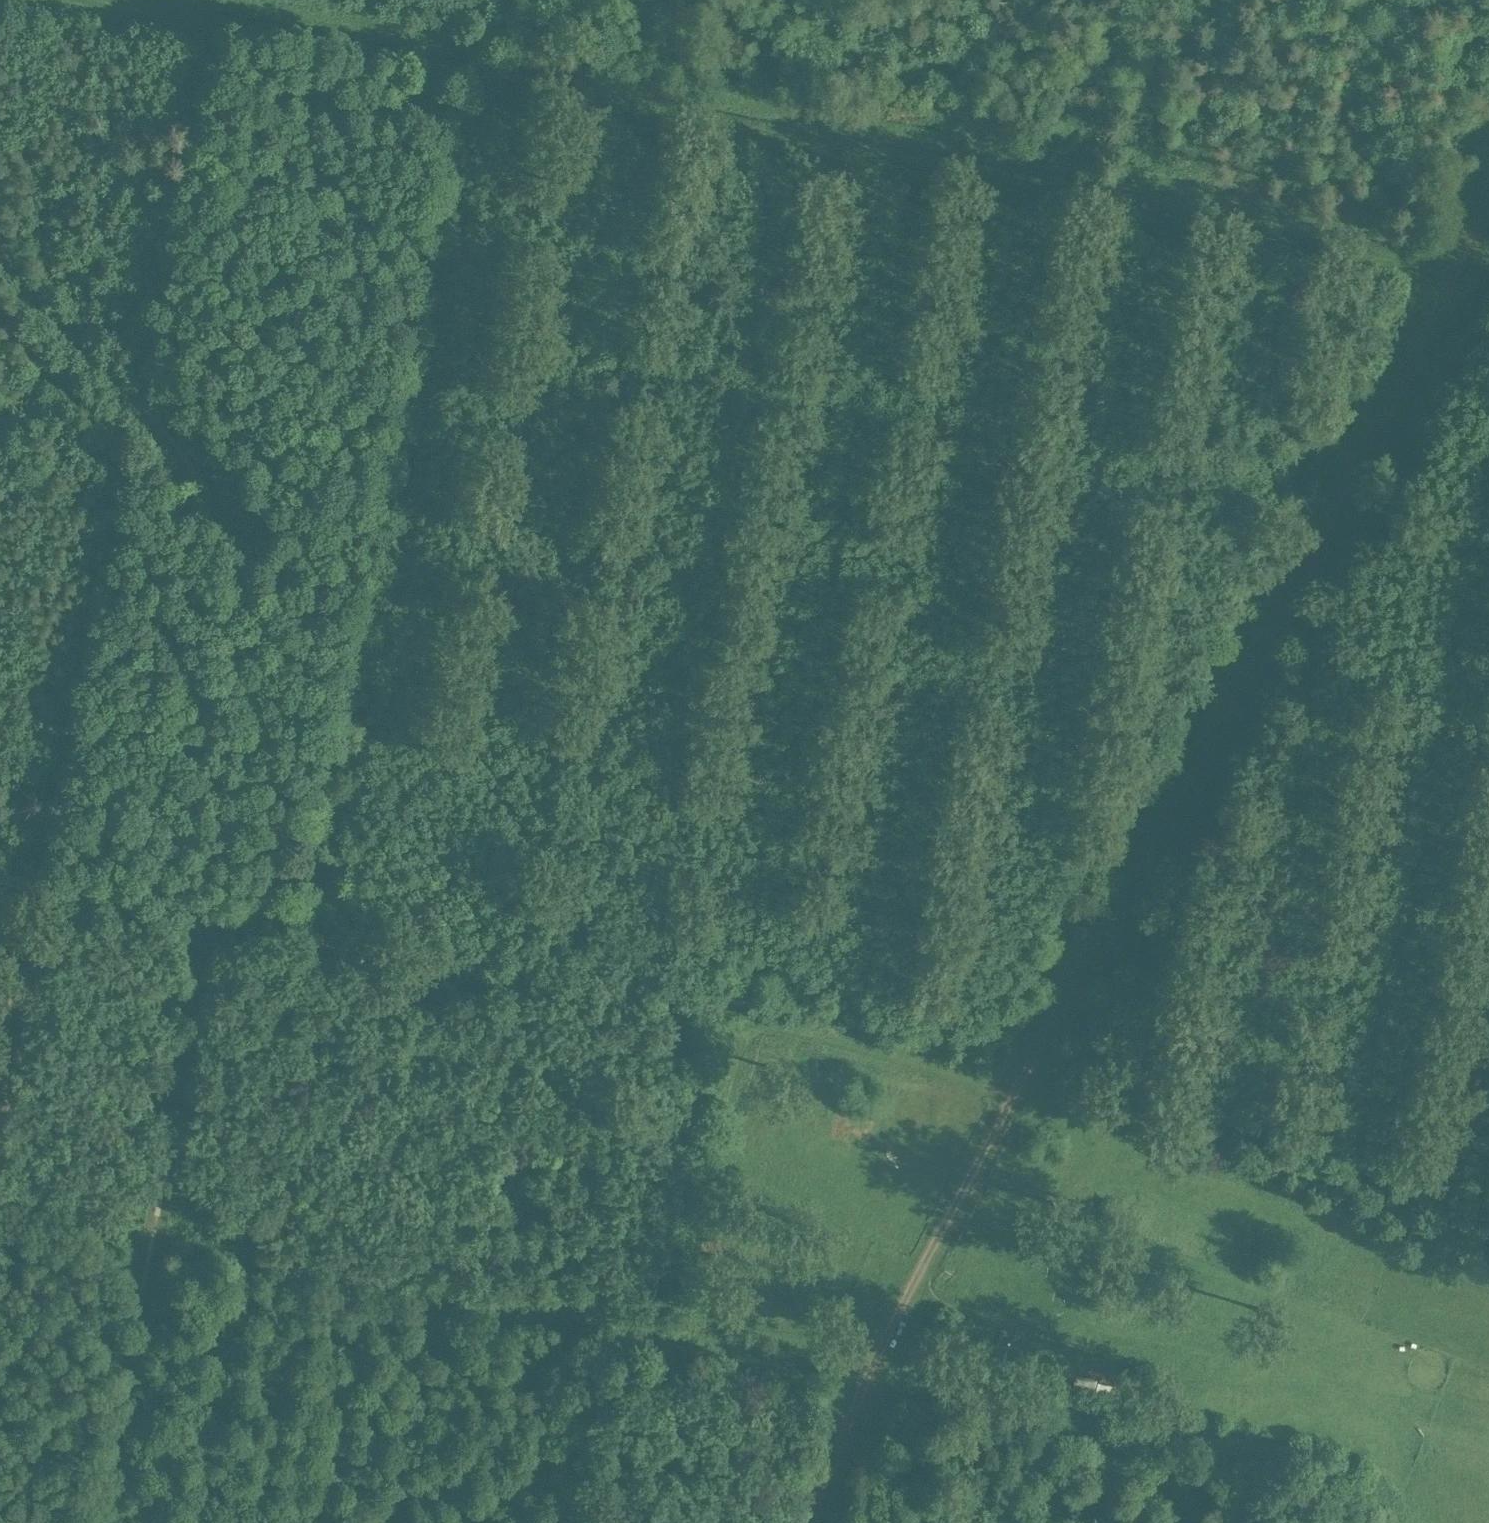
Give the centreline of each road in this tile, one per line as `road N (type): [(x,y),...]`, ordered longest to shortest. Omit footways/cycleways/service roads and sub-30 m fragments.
road 1 (track): [(1488,1280),(1036,1098),(776,1026),(47,883),(0,901)]
road 2 (track): [(809,1522),(856,1402),(948,1216),(1398,385),(1488,188)]
road 3 (track): [(86,0),(1488,277)]
road 4 (track): [(881,1350),(0,1177)]
road 5 (track): [(868,1377),(0,1206)]

